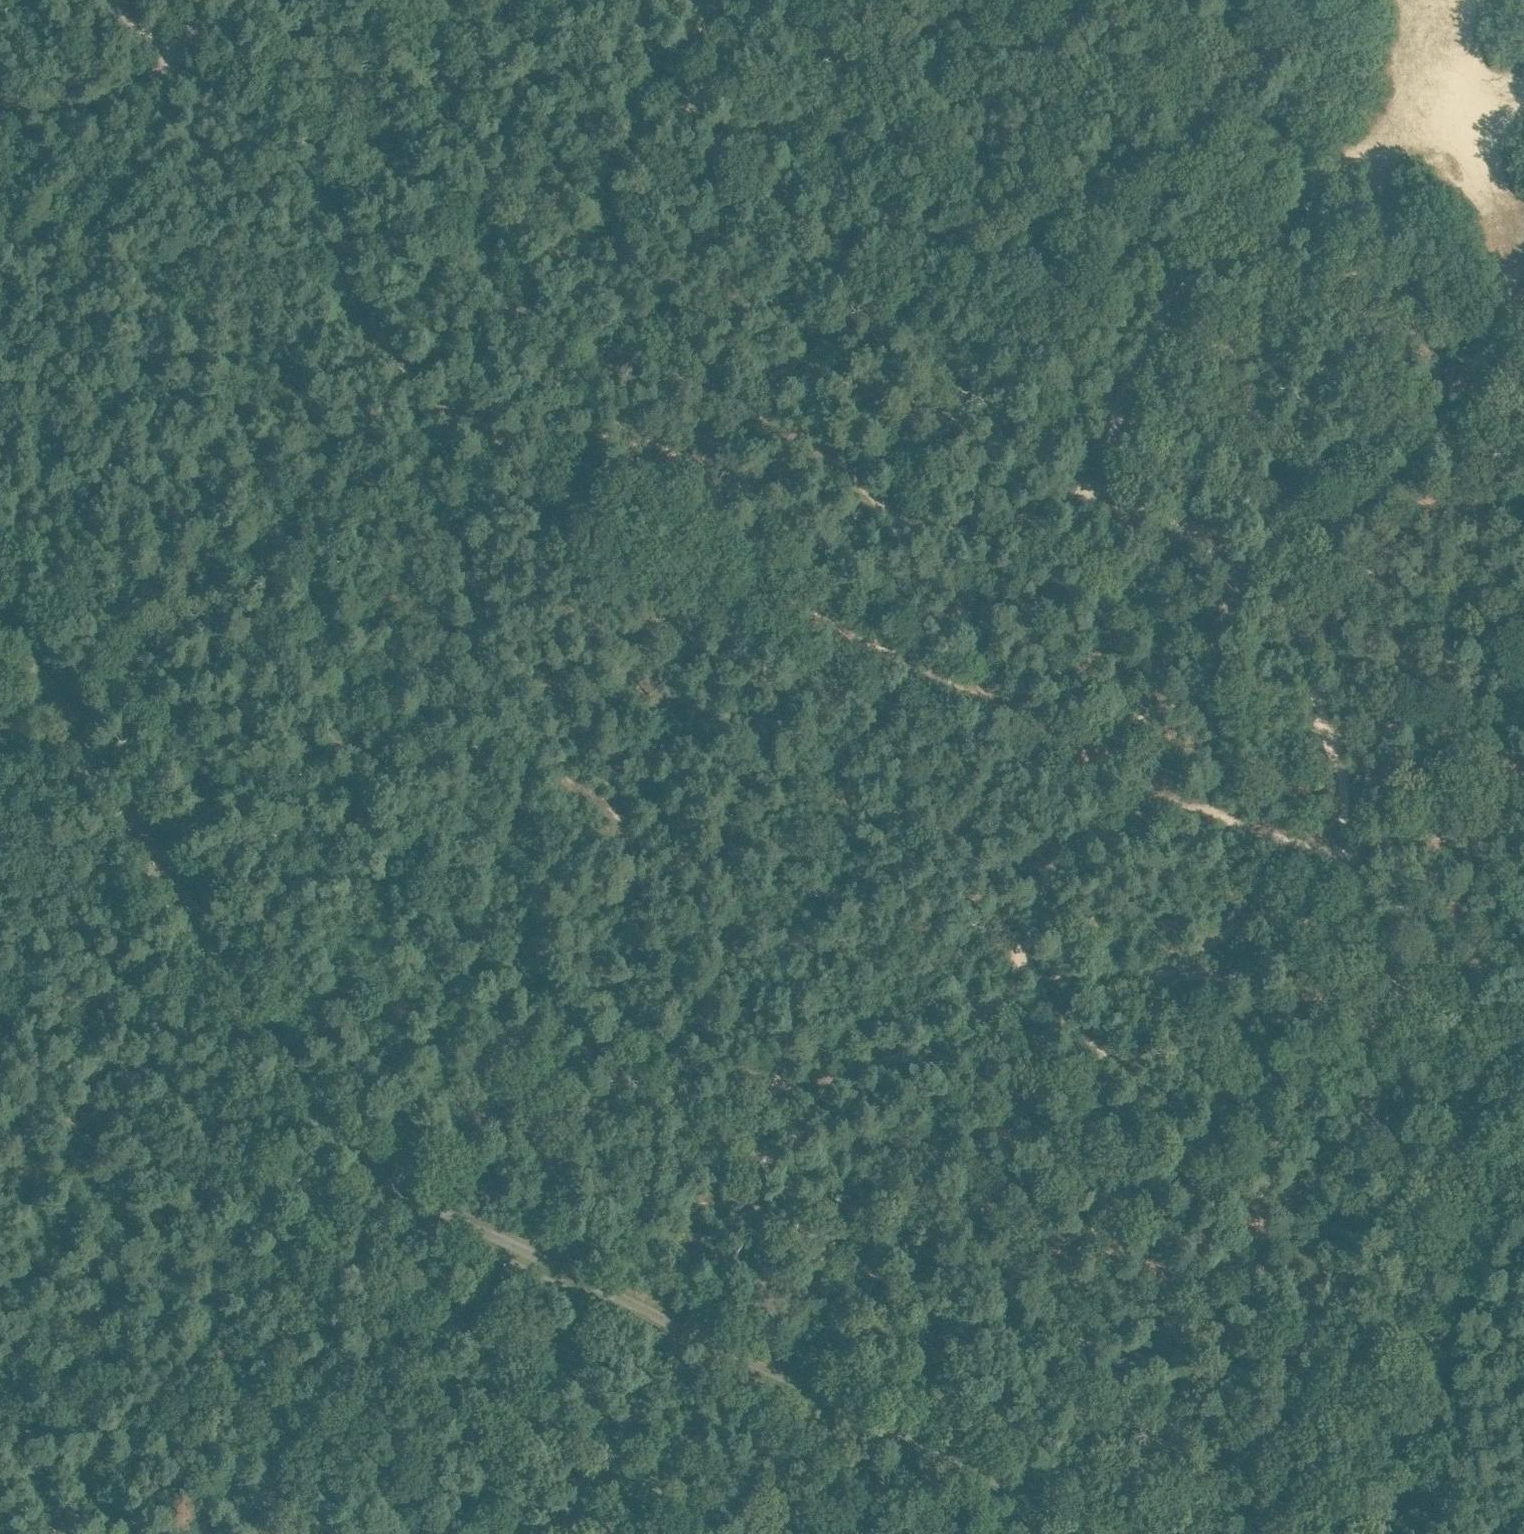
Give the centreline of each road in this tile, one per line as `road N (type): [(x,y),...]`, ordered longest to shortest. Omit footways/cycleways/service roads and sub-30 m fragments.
road 1 (track): [(1111,1533),(375,1176),(310,1090),(0,601)]
road 2 (track): [(1379,1533),(1523,1144)]

